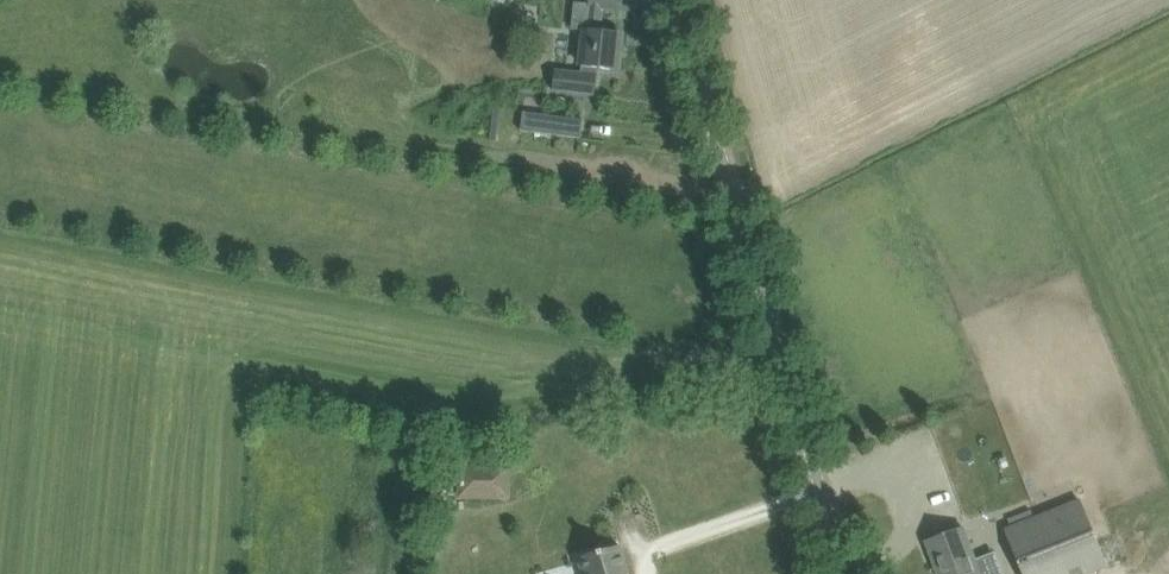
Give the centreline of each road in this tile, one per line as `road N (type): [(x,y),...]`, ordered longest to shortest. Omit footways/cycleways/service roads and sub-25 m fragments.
road 1 (unclassified): [(846,573),(662,0)]

